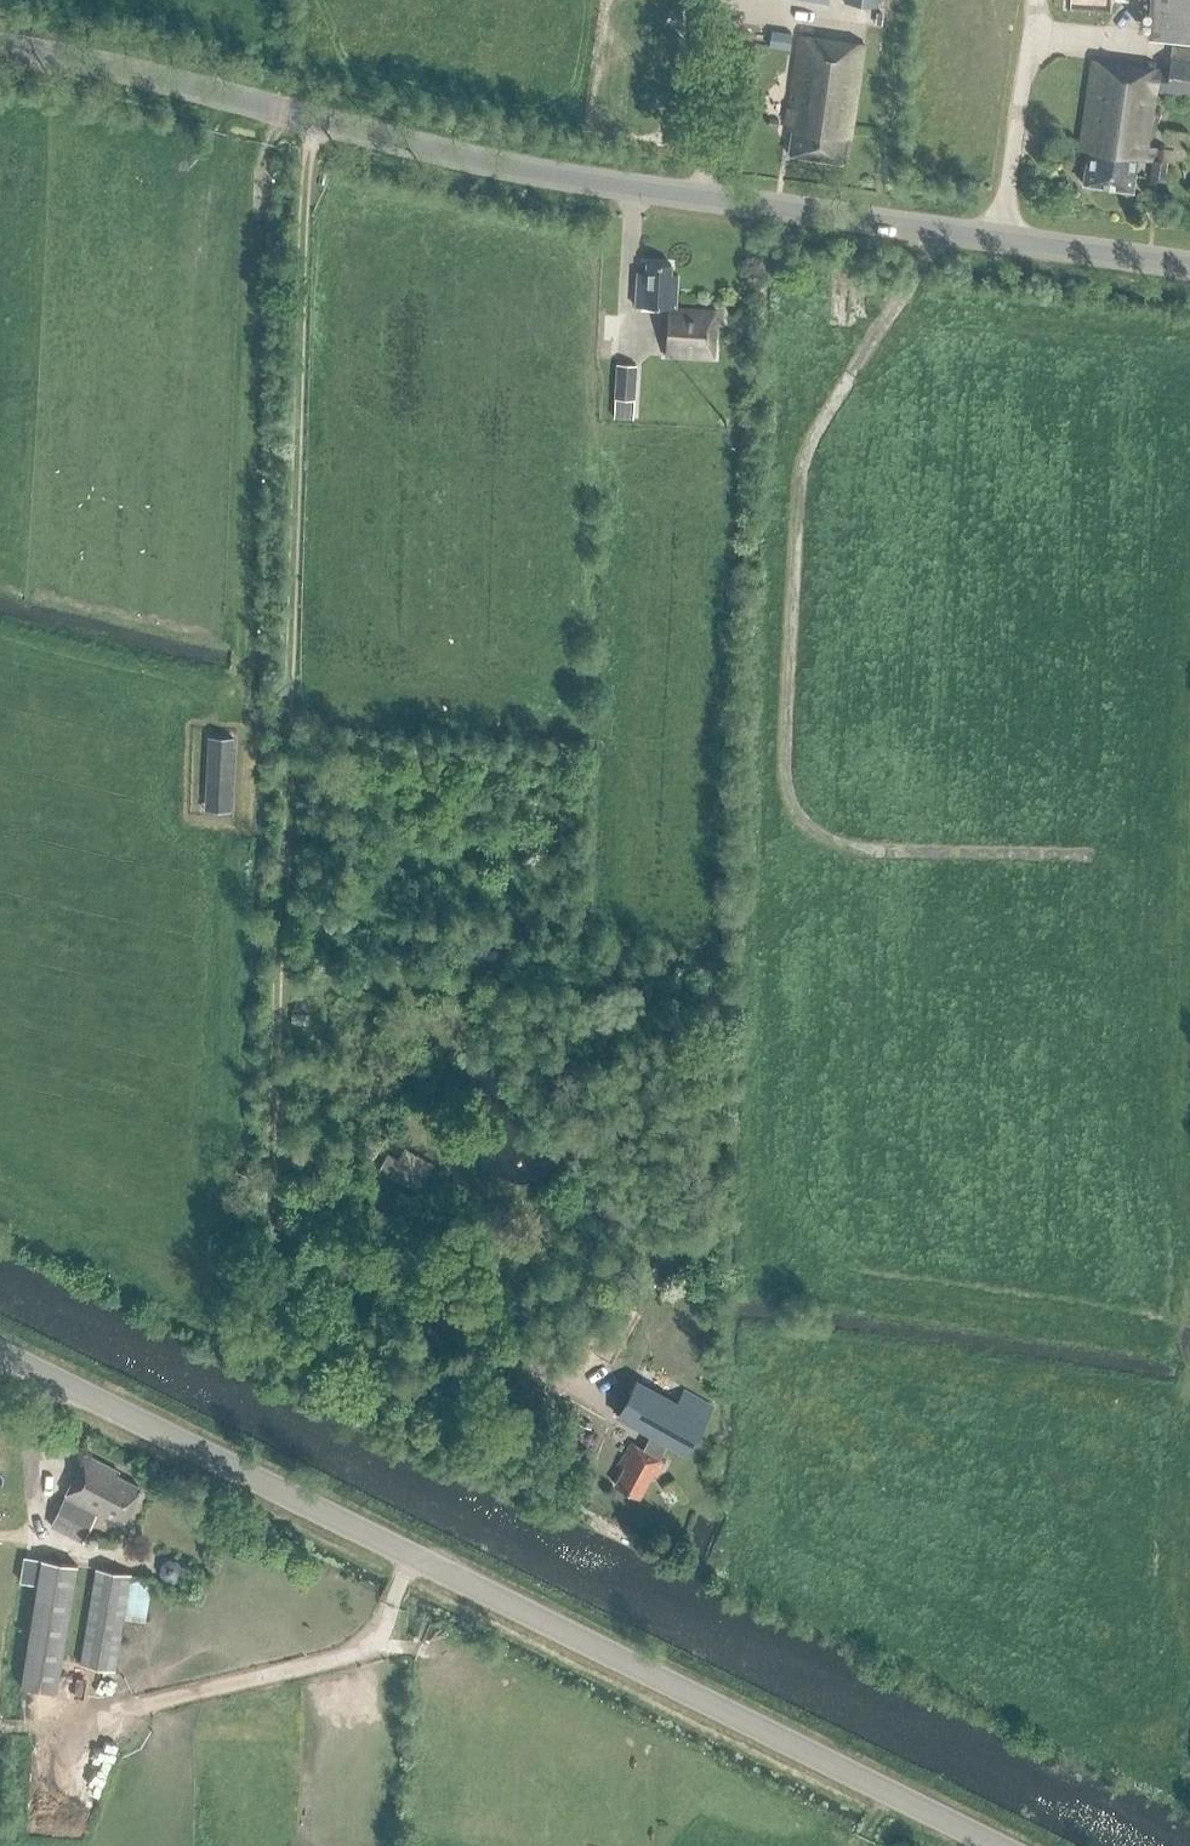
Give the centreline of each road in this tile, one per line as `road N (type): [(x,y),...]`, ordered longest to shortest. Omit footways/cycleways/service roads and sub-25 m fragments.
road 1 (tertiary): [(1189,268),(454,157),(80,63),(0,52)]
road 2 (secondary): [(989,1845),(0,1358)]

